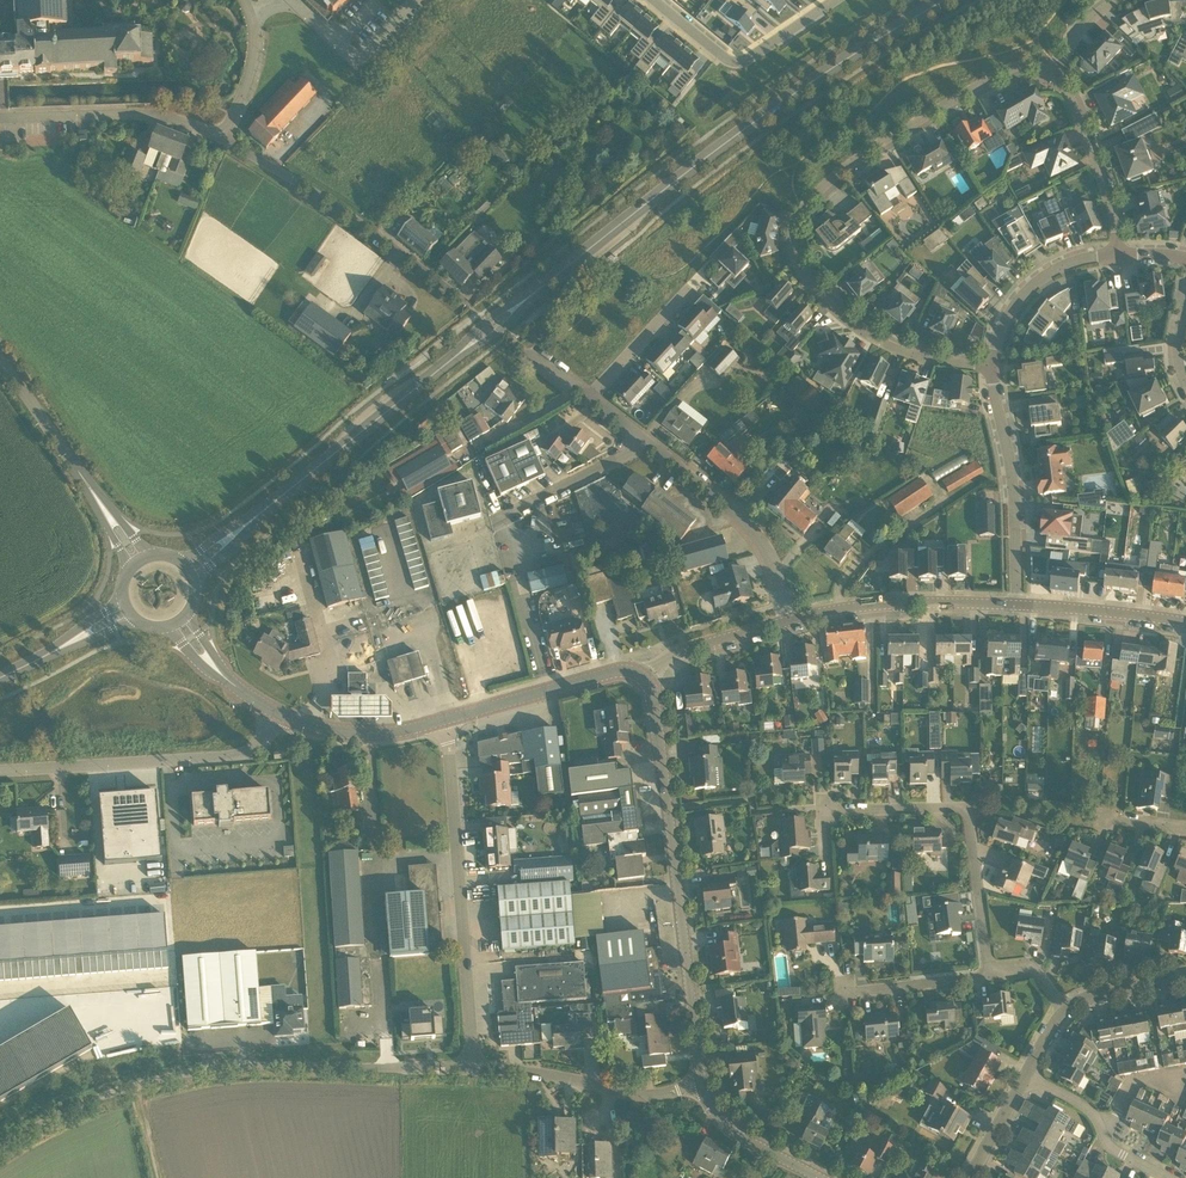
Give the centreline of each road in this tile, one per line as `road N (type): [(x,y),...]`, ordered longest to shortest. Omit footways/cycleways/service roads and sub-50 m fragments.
road 1 (residential): [(993,366),(923,357),(859,329),(797,265),(794,230),(804,206),(862,154),(999,73),(1037,67),(1053,77)]
road 2 (secondary): [(530,297),(781,103),(945,0)]
road 3 (unclassified): [(0,1148),(77,1106),(198,1071),(475,1070)]
road 4 (tertiary): [(703,1083),(644,679)]
road 5 (residential): [(475,1070),(445,719)]
road 6 (residential): [(990,973),(971,819),(961,807),(824,809),(826,848)]
road 7 (unclassified): [(0,771),(244,759),(262,745),(276,715)]
road 8 (unclassified): [(468,306),(223,140)]
road 9 (secondary): [(241,530),(462,352)]
road 10 (residential): [(993,366),(1013,475),(1017,604)]
road 11 (residential): [(790,619),(768,550),(644,442)]
road 12 (residential): [(703,1083),(649,1096),(475,1070)]
road 13 (residential): [(790,619),(908,603),(1017,604)]
road 14 (unclassified): [(223,140),(133,113),(0,118)]
road 15 (residential): [(653,0),(740,62),(836,0)]
road 16 (tertiary): [(445,719),(614,671),(644,679)]
road 17 (residential): [(1053,77),(1074,104),(1111,197),(1118,256)]
road 18 (unclassified): [(109,518),(0,364)]
road 19 (residential): [(1118,256),(1086,258),(1032,284),(1003,323),(993,366)]
road 20 (residential): [(1173,1177),(1118,1149),(1089,1107),(1026,1078)]
road 21 (residential): [(490,526),(644,442)]
road 22 (tertiary): [(445,719),(351,734),(276,715)]
road 23 (residential): [(1017,604),(1185,622)]
road 24 (residential): [(644,679),(690,648),(790,619)]
road 25 (tertiary): [(815,1177),(741,1142),(703,1083)]
road 26 (residential): [(841,993),(990,973)]
road 27 (residential): [(223,140),(253,71),(253,18),(244,0)]
road 28 (residential): [(589,400),(689,291)]
road 29 (residential): [(1063,1009),(1075,1000),(1185,979)]

